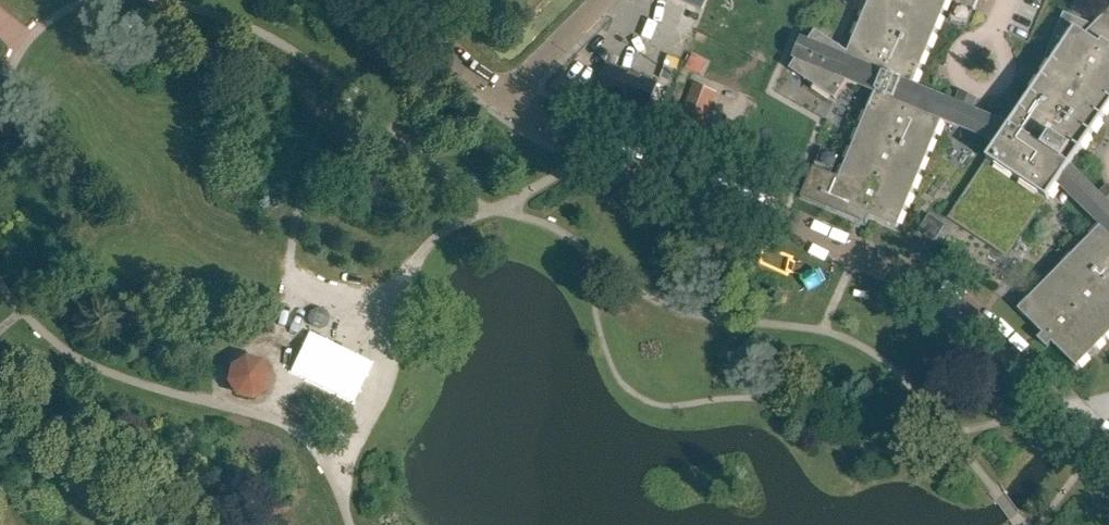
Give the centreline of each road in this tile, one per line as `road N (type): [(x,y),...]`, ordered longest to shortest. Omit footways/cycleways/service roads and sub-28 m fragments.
road 1 (unclassified): [(1108,448),(1019,354),(944,294),(773,213),(540,126),(500,100)]
road 2 (residential): [(0,396),(155,524)]
road 3 (residential): [(500,100),(602,0)]
road 4 (unclassified): [(500,100),(400,0)]

